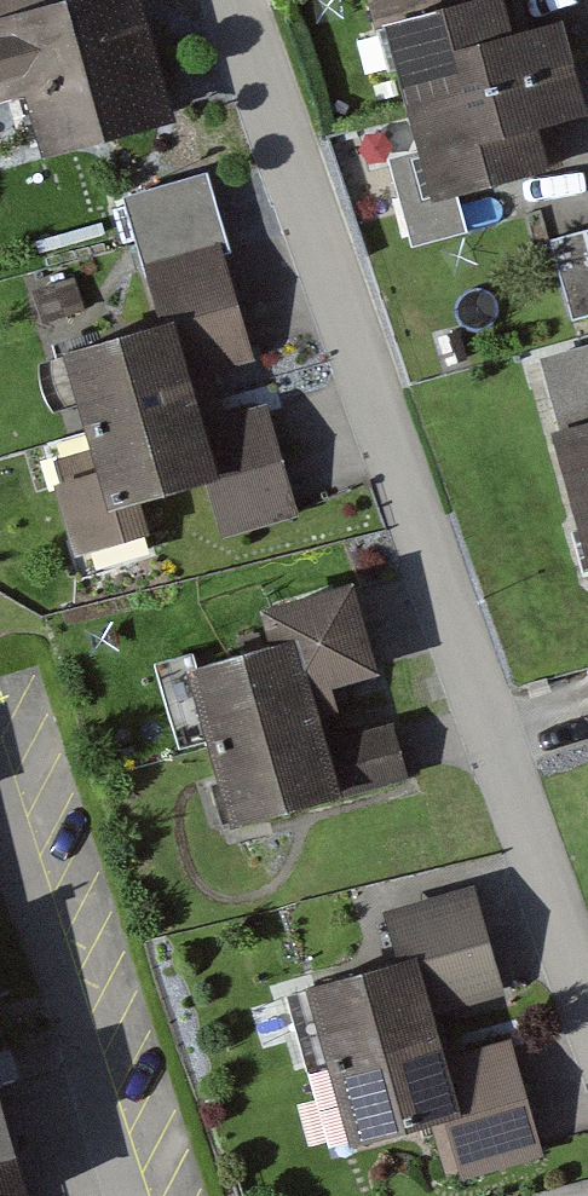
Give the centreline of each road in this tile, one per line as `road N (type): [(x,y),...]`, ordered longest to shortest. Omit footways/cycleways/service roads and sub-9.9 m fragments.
road 1 (residential): [(587,1000),(253,0)]
road 2 (residential): [(123,1195),(0,810)]

